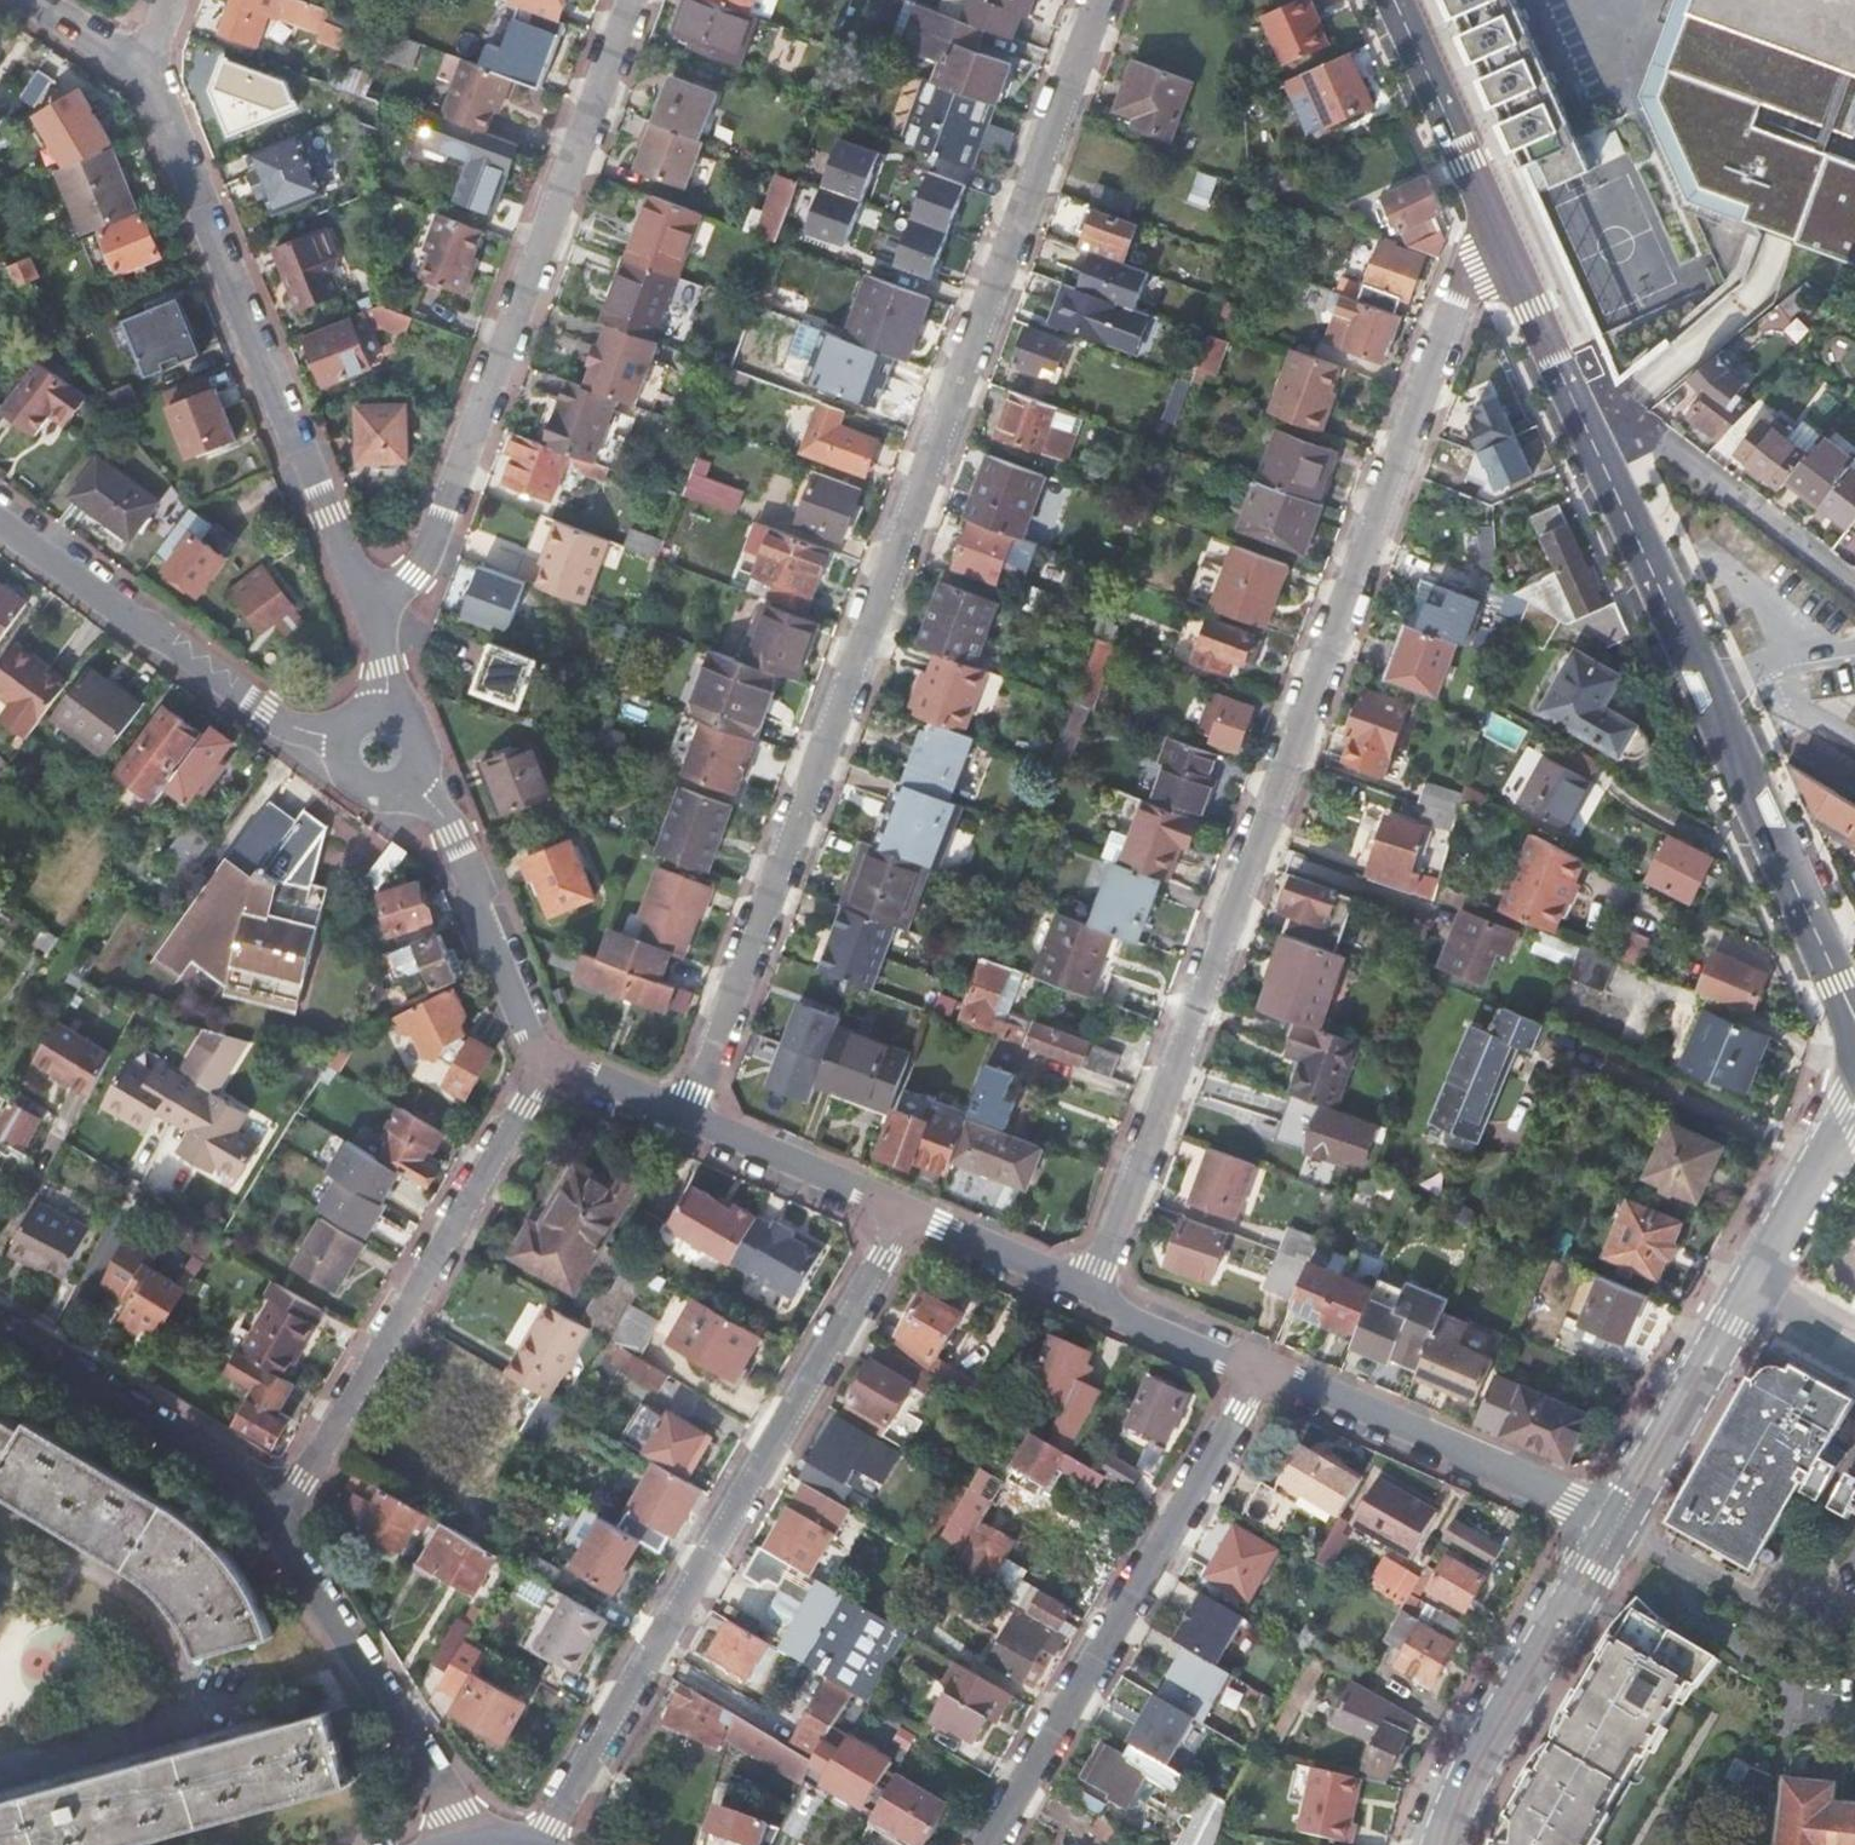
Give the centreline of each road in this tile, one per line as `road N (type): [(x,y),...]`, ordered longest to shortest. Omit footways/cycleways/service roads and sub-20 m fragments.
road 1 (unclassified): [(1098,0),(686,1119)]
road 2 (unclassified): [(1092,1294),(1497,235)]
road 3 (unclassified): [(531,1844),(915,1216)]
road 4 (unclassified): [(634,0),(387,662)]
road 5 (tertiary): [(1573,396),(1854,1021)]
road 6 (residential): [(148,72),(387,662)]
road 7 (unclassified): [(987,1844),(1253,1367)]
road 8 (residential): [(549,1057),(297,1512)]
road 9 (residential): [(0,525),(331,747)]
road 10 (residential): [(1253,1367),(1613,1527)]
road 11 (residential): [(482,1844),(297,1512)]
road 12 (tertiary): [(1613,1527),(1481,1746),(1437,1844)]
road 13 (residential): [(297,1512),(0,1332)]
road 14 (residential): [(1854,586),(1636,425),(1573,396)]
road 15 (tertiary): [(1748,1297),(1613,1527)]
road 16 (tertiary): [(1394,0),(1497,235)]
road 17 (residential): [(686,1119),(915,1216)]
road 18 (residential): [(475,866),(387,662)]
road 19 (tertiary): [(1854,1118),(1748,1297)]
road 20 (residential): [(475,866),(549,1057)]
road 21 (residential): [(915,1216),(1092,1294)]
road 22 (residential): [(331,747),(475,866)]
road 23 (tertiary): [(1497,235),(1573,396)]
road 24 (residential): [(1092,1294),(1253,1367)]
road 25 (residential): [(549,1057),(686,1119)]
road 26 (residential): [(36,0),(148,72)]
road 27 (unclassified): [(1748,1297),(1854,1353)]

